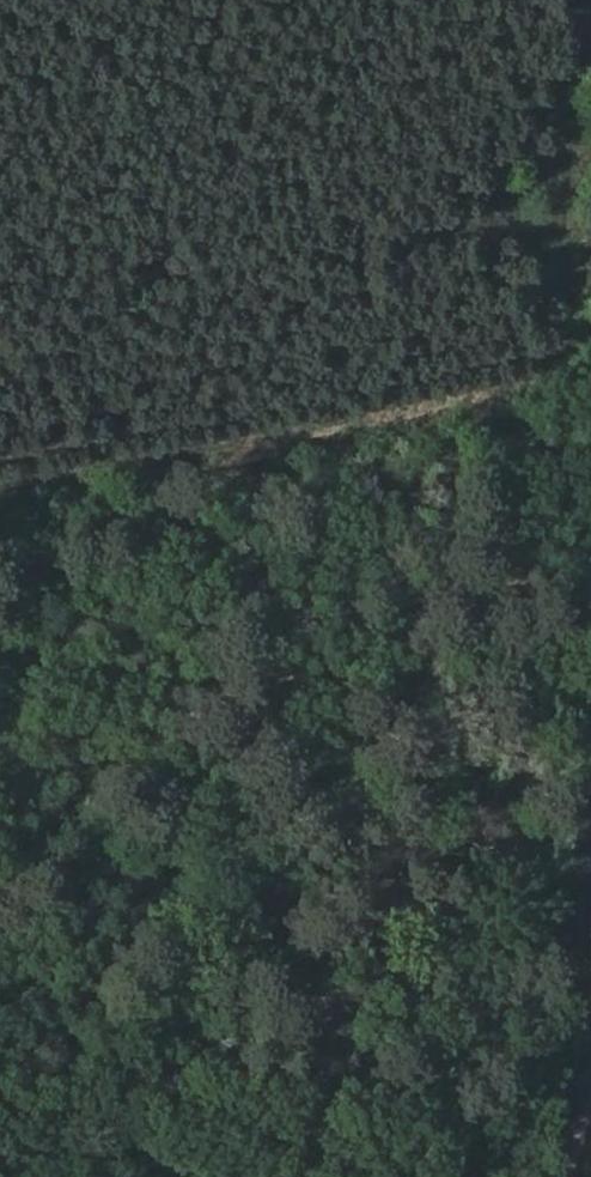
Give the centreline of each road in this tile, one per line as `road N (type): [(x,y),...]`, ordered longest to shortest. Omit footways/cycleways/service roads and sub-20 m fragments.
road 1 (track): [(577,1176),(590,1041)]

